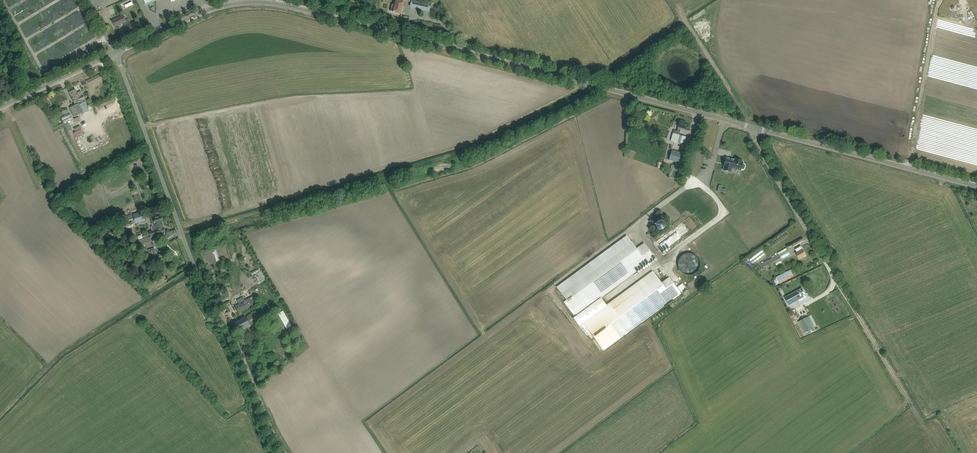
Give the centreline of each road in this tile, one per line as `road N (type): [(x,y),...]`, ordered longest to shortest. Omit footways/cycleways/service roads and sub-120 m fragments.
road 1 (tertiary): [(976,187),(281,4),(205,11),(115,53)]
road 2 (unclassified): [(286,452),(196,268),(115,53)]
road 3 (tertiary): [(0,107),(115,53)]

